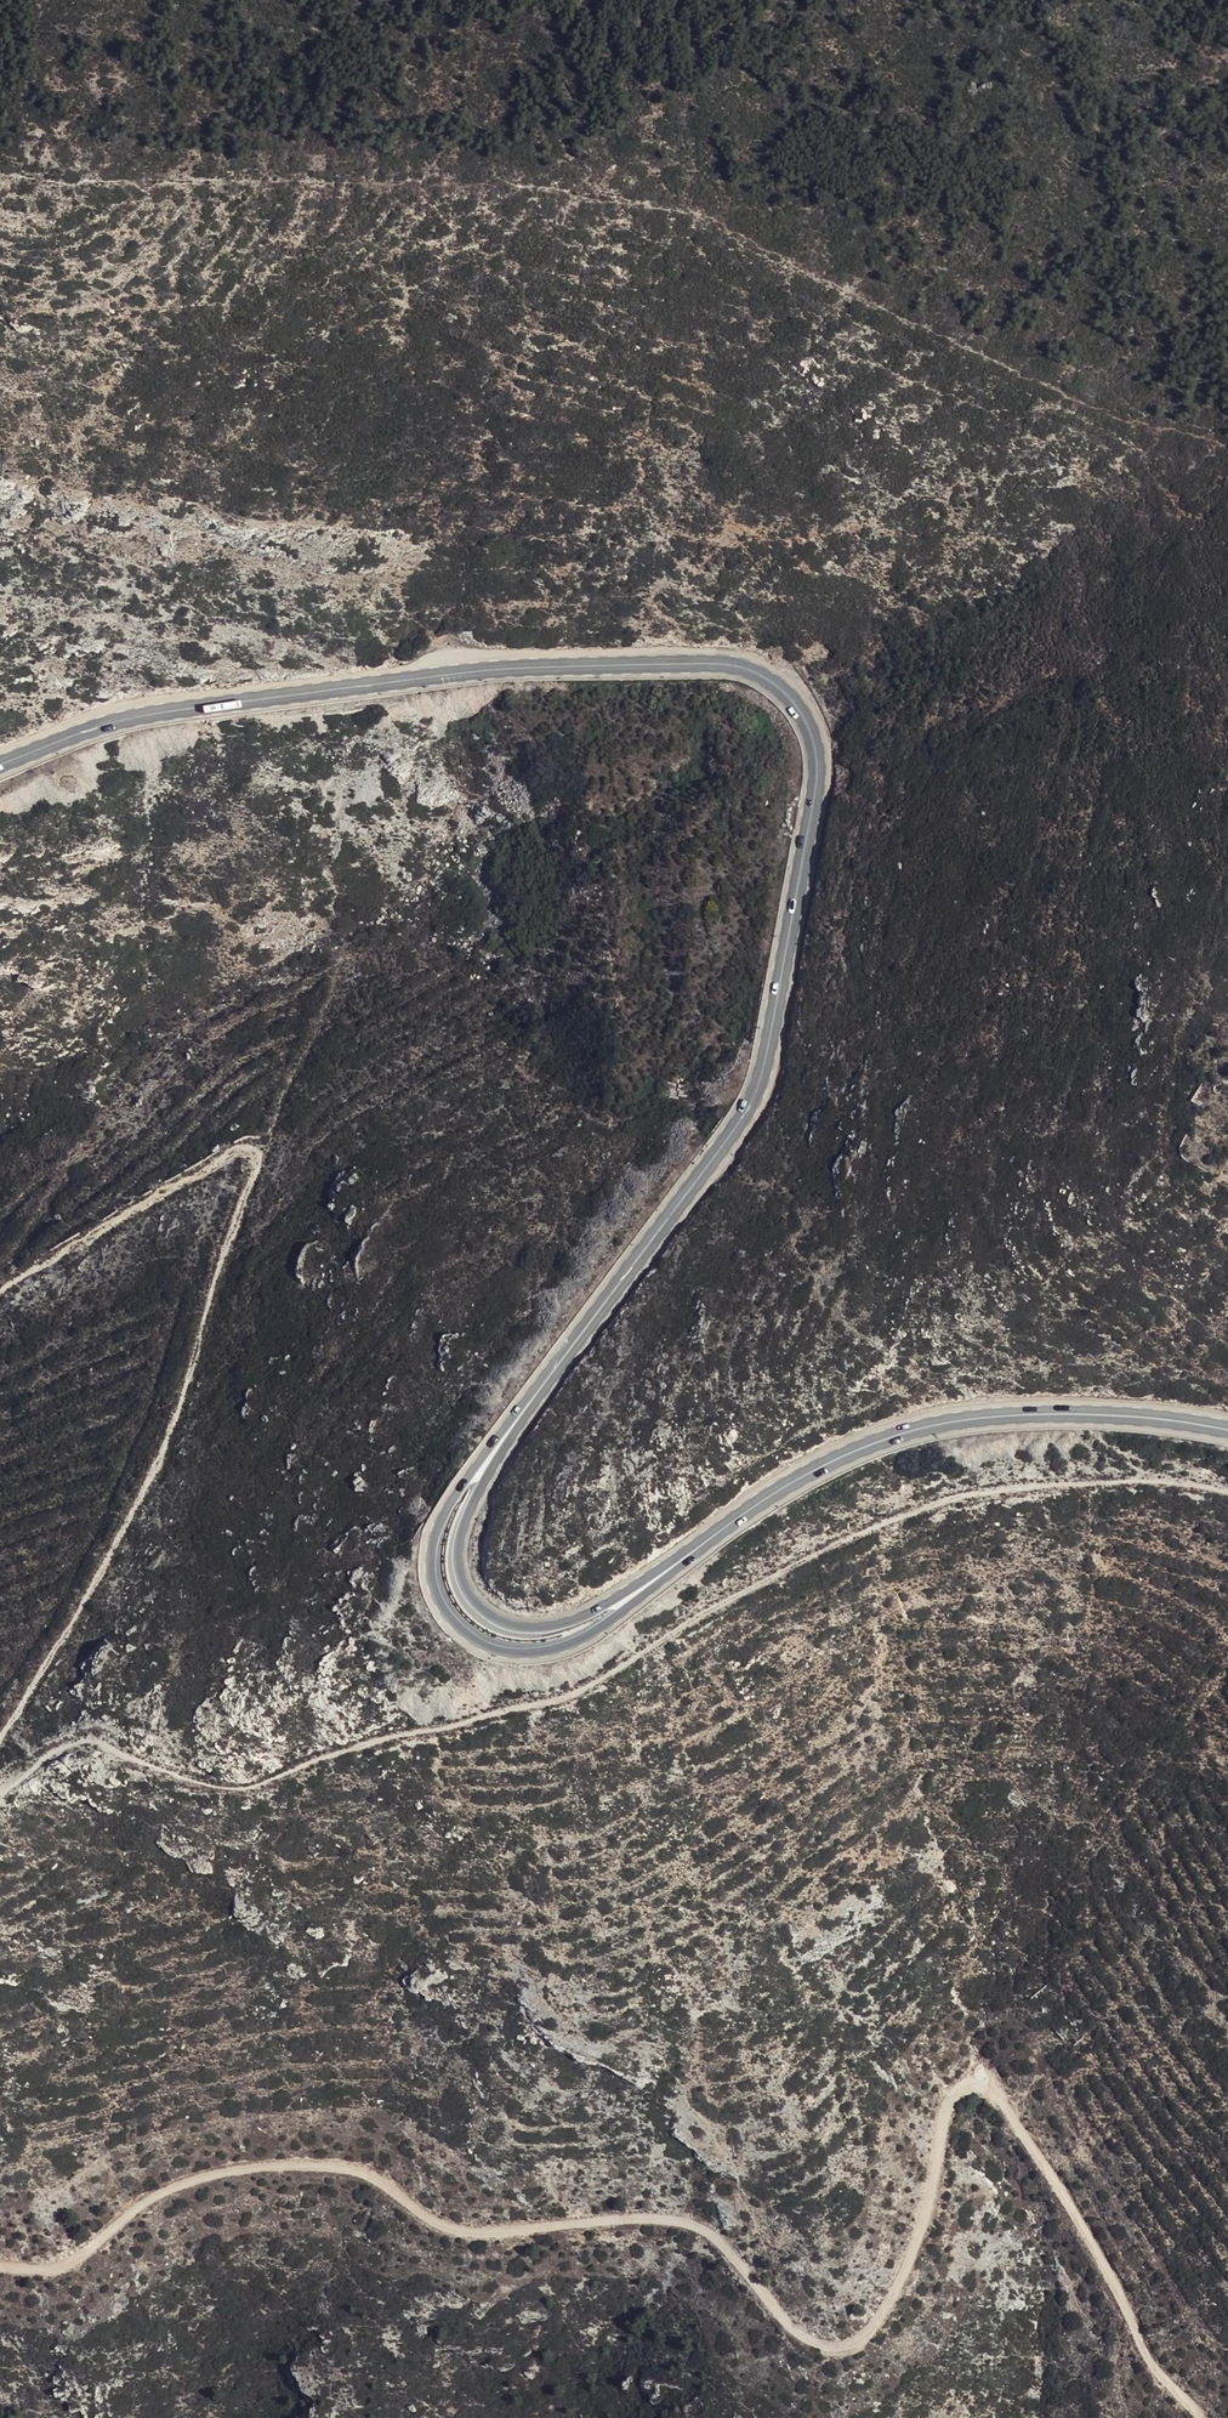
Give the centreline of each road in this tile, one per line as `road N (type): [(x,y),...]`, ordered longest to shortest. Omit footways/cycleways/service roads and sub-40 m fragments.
road 1 (primary): [(1227,1432),(1088,1416),(973,1421),(910,1434),(794,1482),(580,1630),(541,1643),(495,1636),(457,1603),(449,1580),(458,1520),(515,1429),(747,1118),(767,1072),(821,778),(809,722),(775,683),(732,666),(508,670),(143,717),(0,767)]
road 2 (track): [(1203,2417),(1155,2368),(1064,2196),(986,2088),(956,2097),(915,2250),(864,2341),(843,2350),(794,2330),(726,2248),(688,2225),(637,2221),(486,2238),(426,2219),(376,2178),(335,2171),(216,2177),(156,2199),(75,2268),(0,2269)]

